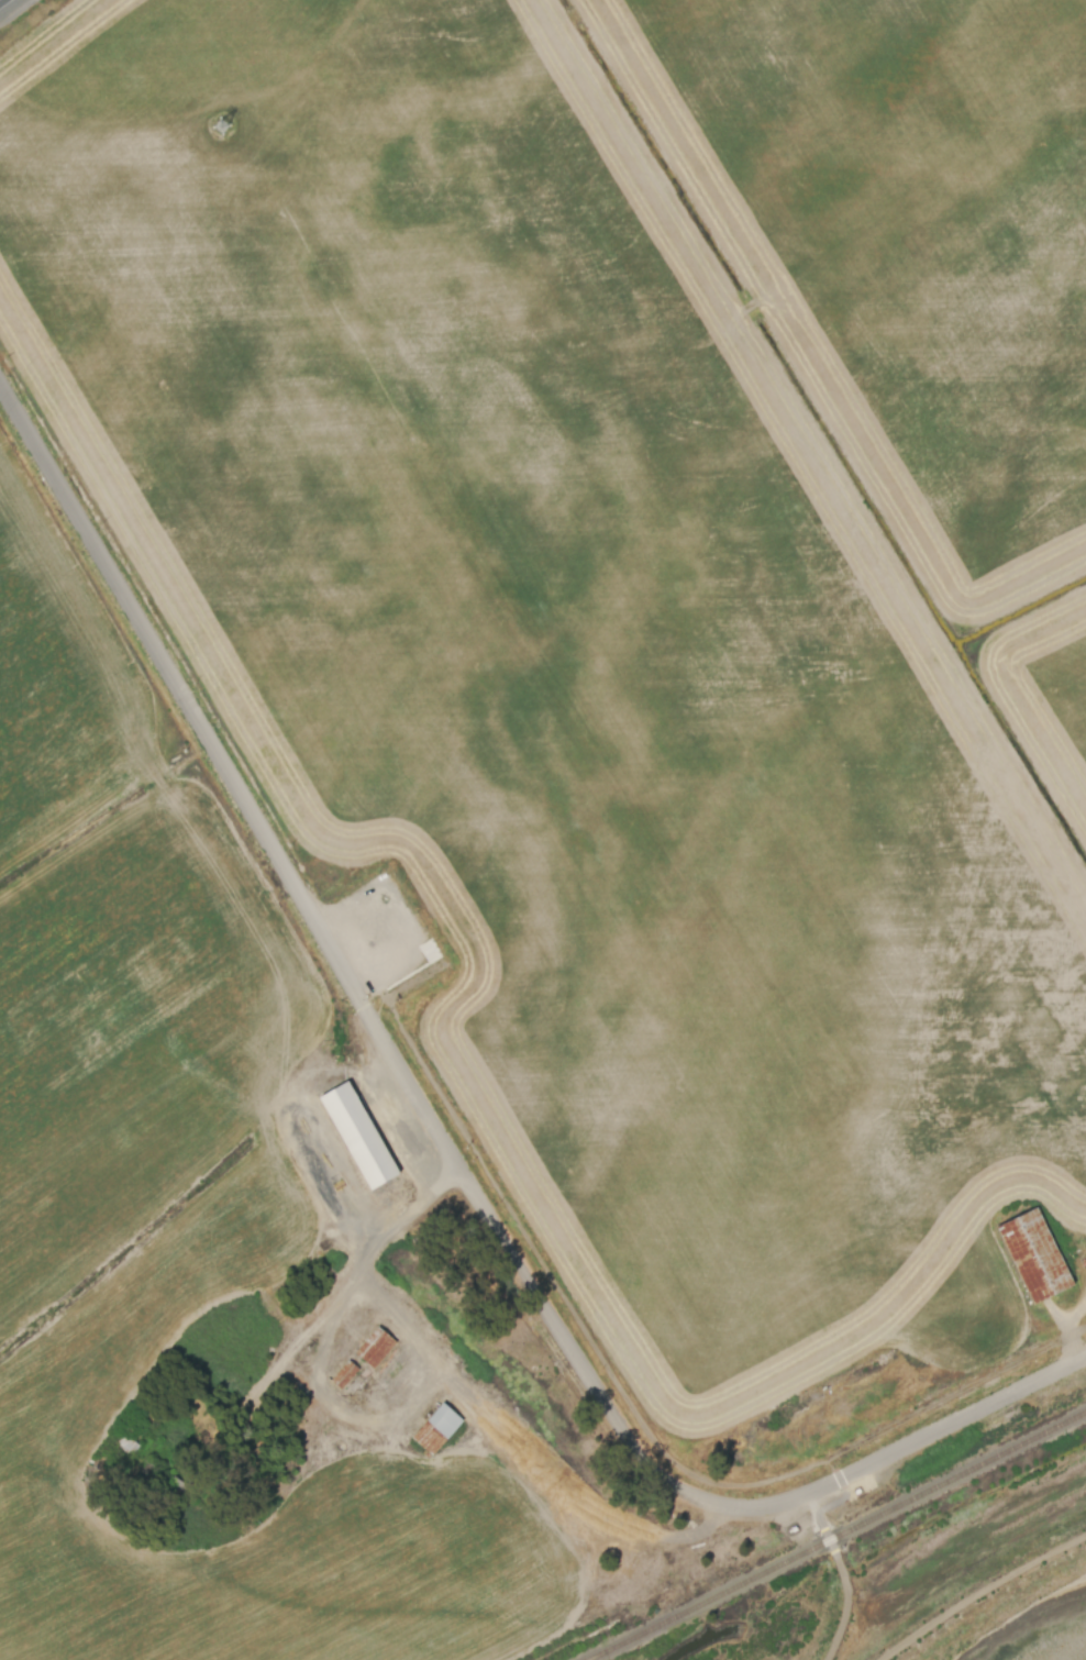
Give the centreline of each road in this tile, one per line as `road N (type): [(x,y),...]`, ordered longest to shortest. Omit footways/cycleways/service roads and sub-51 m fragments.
road 1 (residential): [(1085,1359),(778,1507),(712,1509),(656,1485),(624,1451),(453,1175),(0,400)]
road 2 (residential): [(453,1175),(355,1269)]

